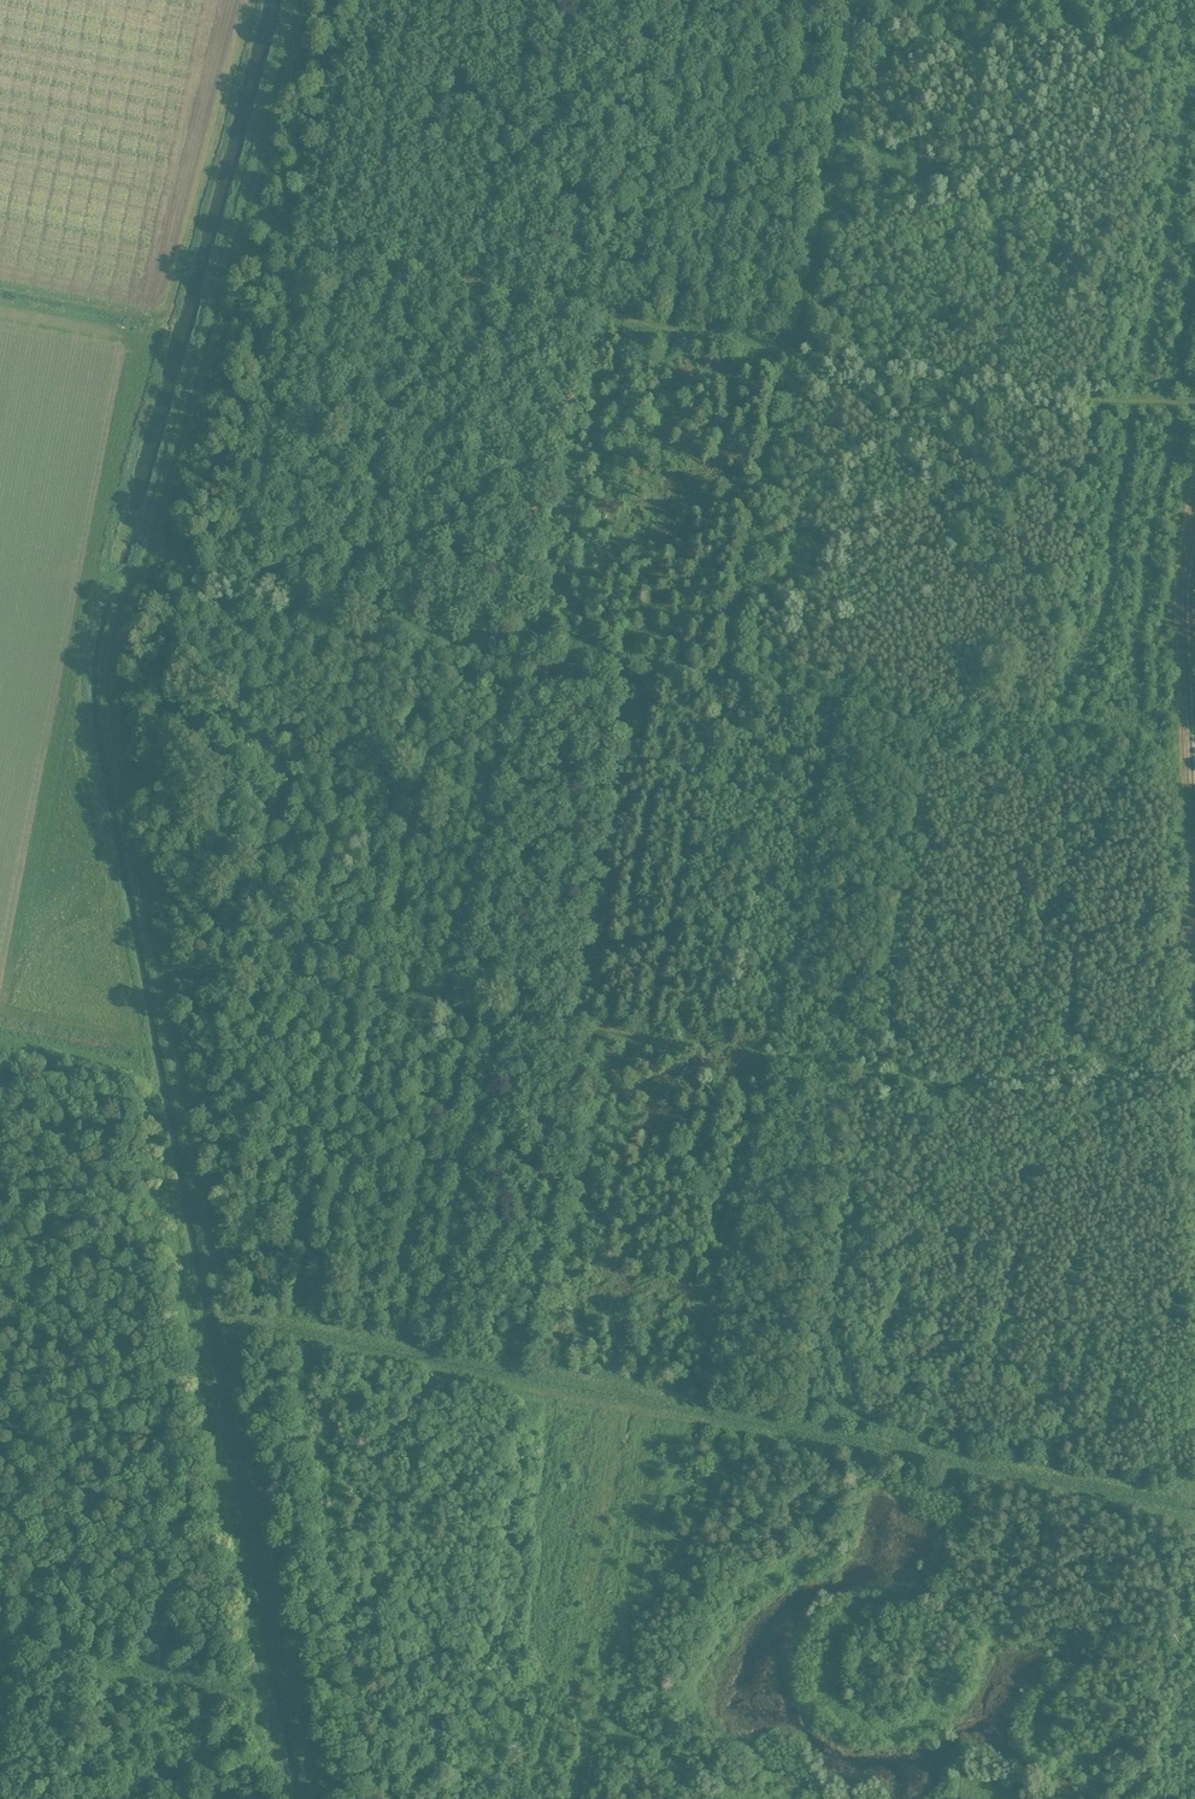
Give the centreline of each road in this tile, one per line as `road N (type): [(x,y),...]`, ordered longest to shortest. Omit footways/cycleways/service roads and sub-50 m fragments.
road 1 (track): [(314,1798),(126,805),(108,664),(302,0)]
road 2 (track): [(1194,1072),(946,1085),(296,976),(159,976)]
road 3 (track): [(1194,1519),(226,1329)]
road 4 (track): [(1194,402),(931,387),(239,225)]
road 5 (track): [(1194,932),(1180,596),(1194,493)]
road 6 (track): [(262,1705),(0,1652)]
road 7 (track): [(280,1798),(258,1680)]

